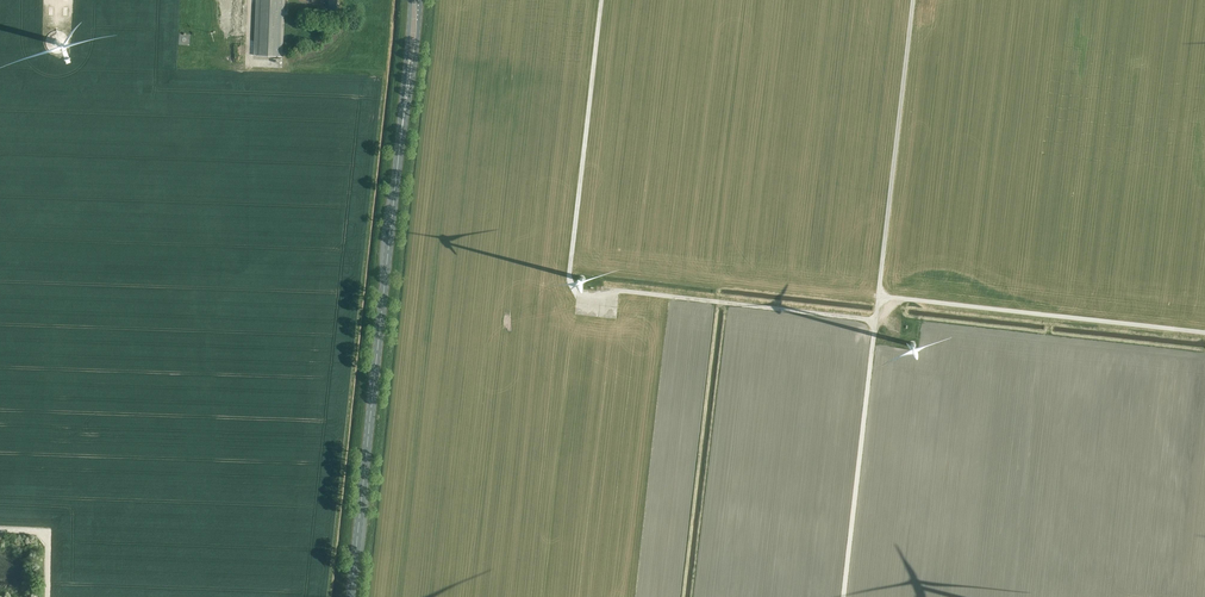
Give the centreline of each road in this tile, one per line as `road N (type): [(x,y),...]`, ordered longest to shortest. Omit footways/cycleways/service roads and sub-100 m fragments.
road 1 (primary): [(351,596),(415,0)]

